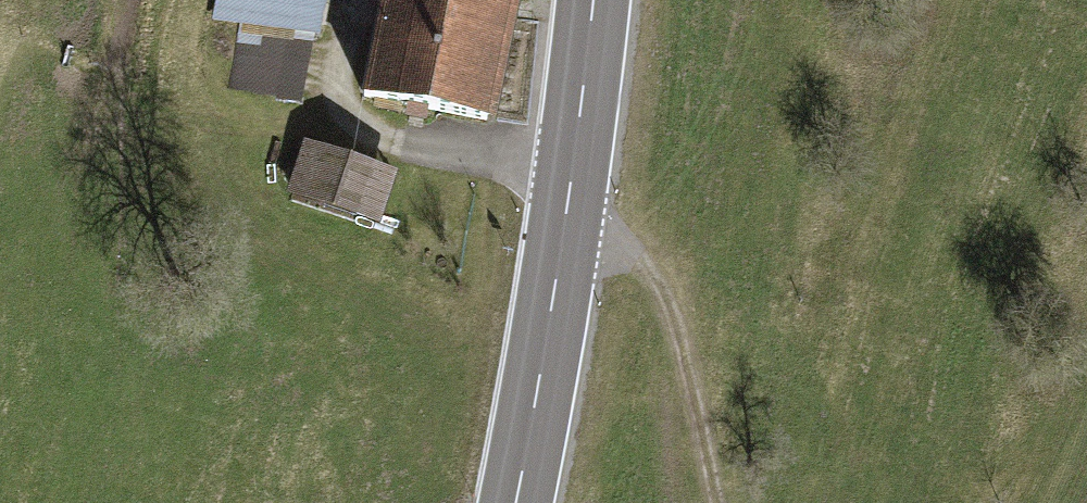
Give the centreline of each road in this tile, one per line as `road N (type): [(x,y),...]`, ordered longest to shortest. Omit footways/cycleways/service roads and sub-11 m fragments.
road 1 (primary): [(517,502),(553,334),(591,0)]
road 2 (track): [(571,184),(358,134),(331,101),(353,0)]
road 3 (track): [(566,231),(639,269),(681,353),(714,502)]

